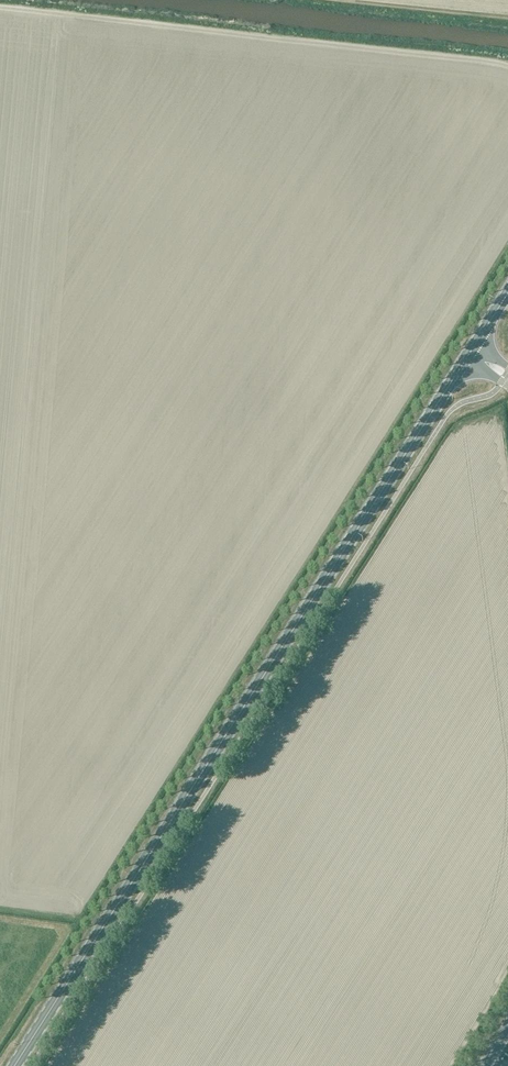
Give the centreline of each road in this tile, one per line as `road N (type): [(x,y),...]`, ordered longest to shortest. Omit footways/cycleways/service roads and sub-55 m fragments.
road 1 (primary): [(14,1065),(470,353)]
road 2 (track): [(507,68),(0,10)]

